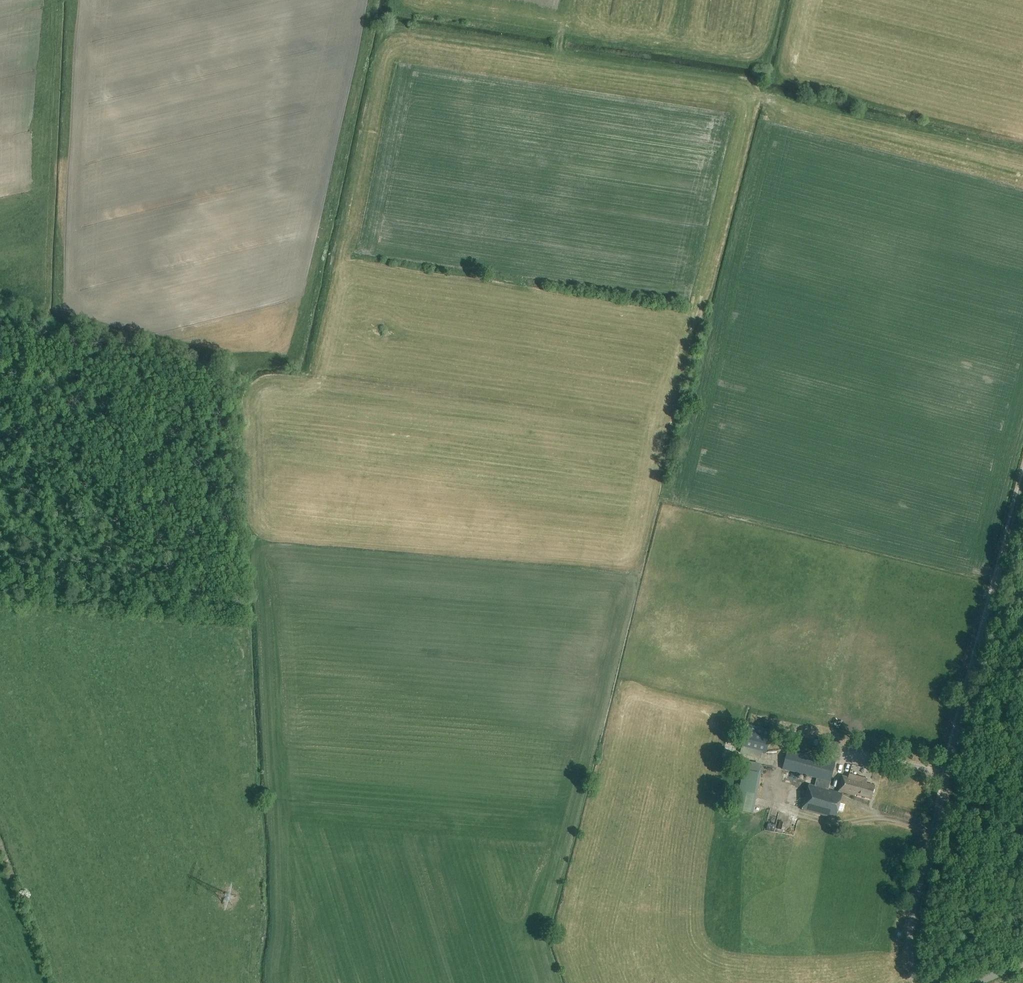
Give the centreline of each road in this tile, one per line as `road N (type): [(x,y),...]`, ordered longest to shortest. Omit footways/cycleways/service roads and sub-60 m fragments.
road 1 (unclassified): [(915,982),(909,933),(933,833)]

